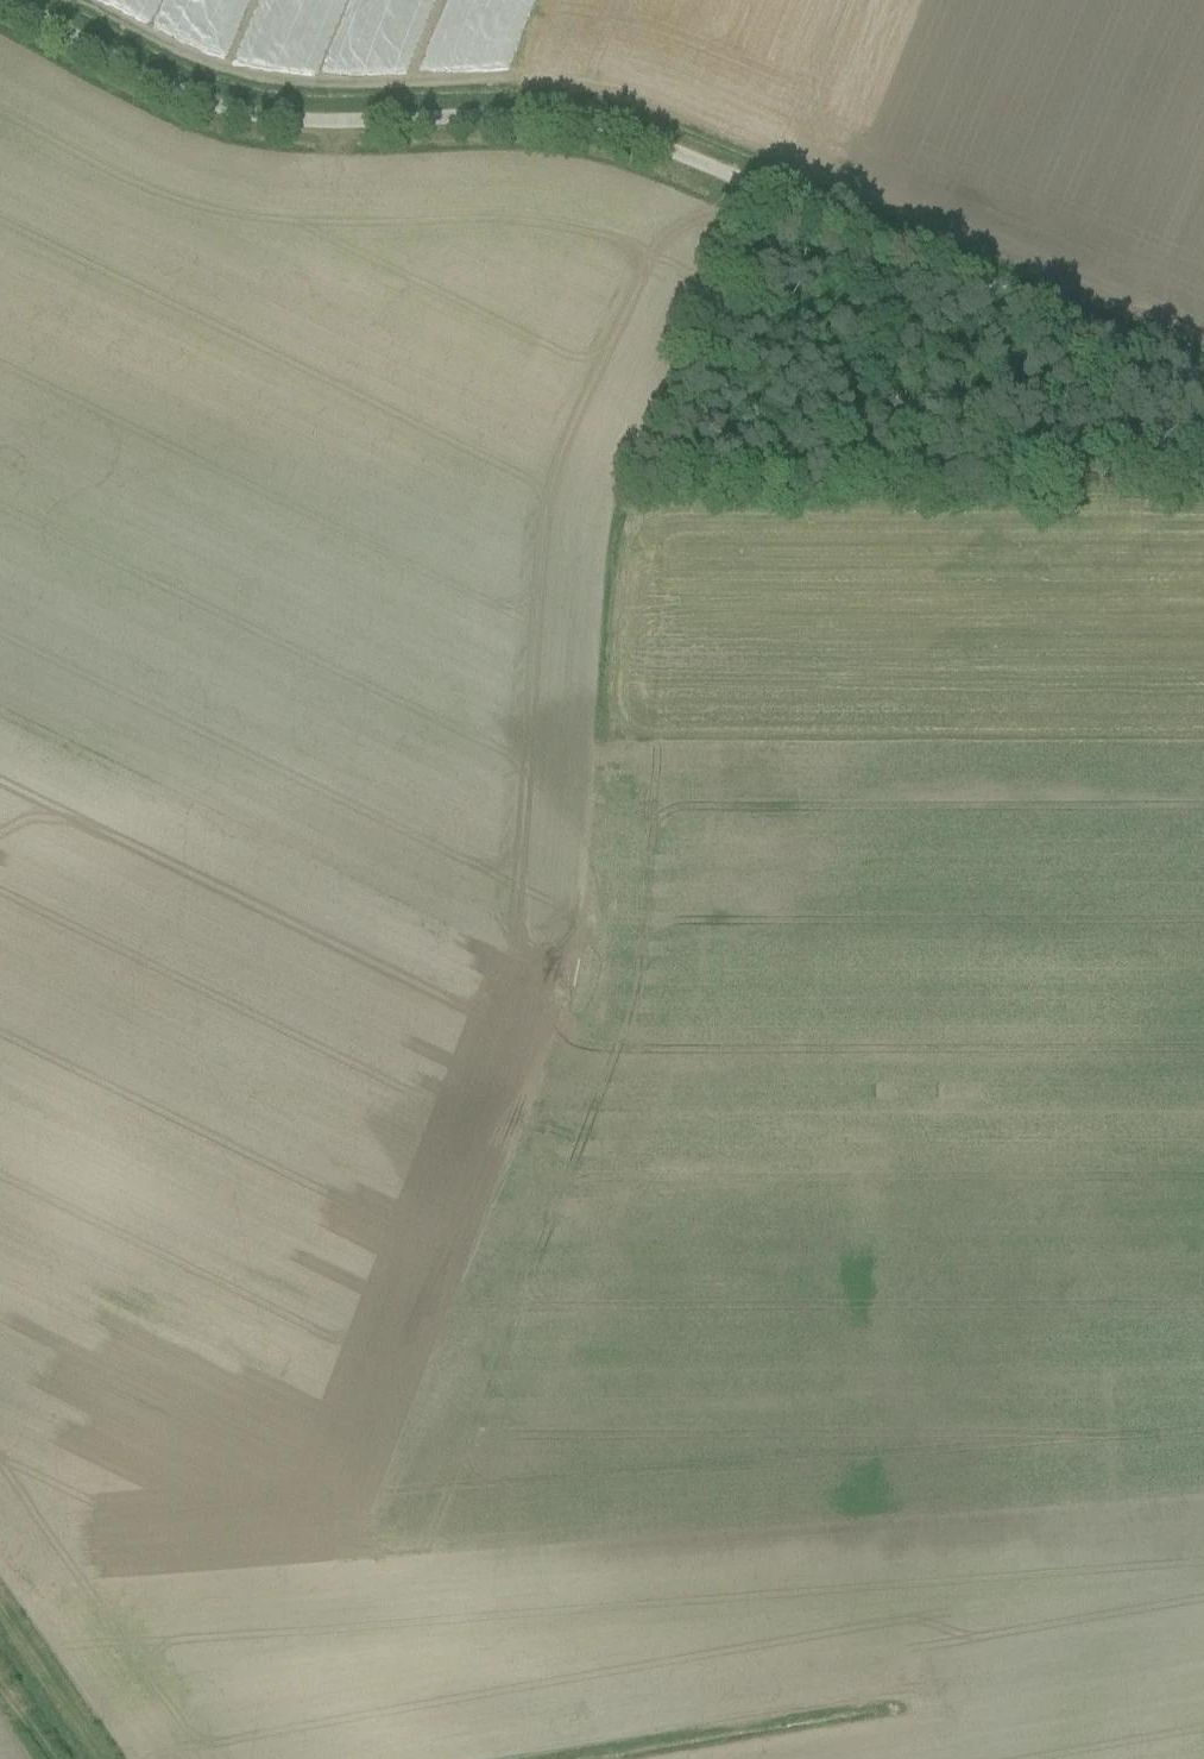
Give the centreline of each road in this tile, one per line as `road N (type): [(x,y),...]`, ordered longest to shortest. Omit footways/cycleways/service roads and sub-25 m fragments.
road 1 (unclassified): [(1203,380),(631,136),(527,117),(309,122),(225,109),(161,85),(6,0)]
road 2 (track): [(0,1608),(103,1758)]

